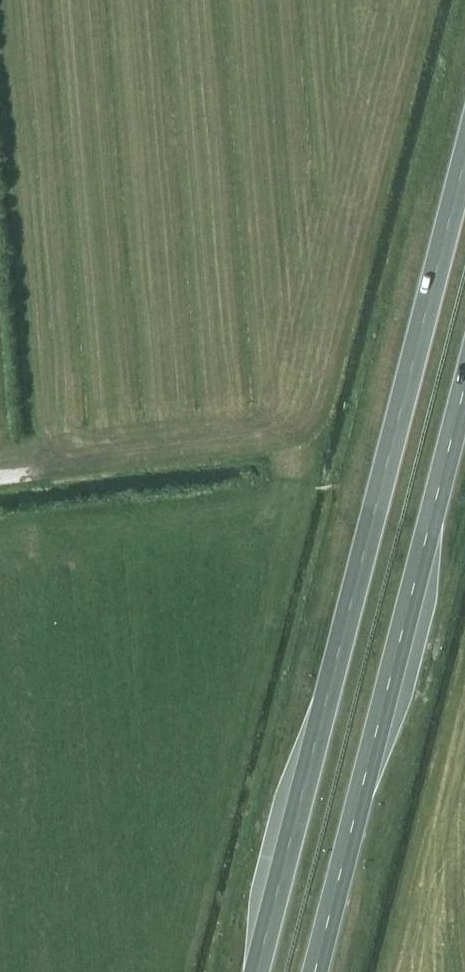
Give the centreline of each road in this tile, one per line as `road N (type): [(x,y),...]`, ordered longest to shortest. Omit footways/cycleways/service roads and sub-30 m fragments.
road 1 (trunk): [(464,155),(256,971)]
road 2 (trunk): [(315,971),(464,386)]

